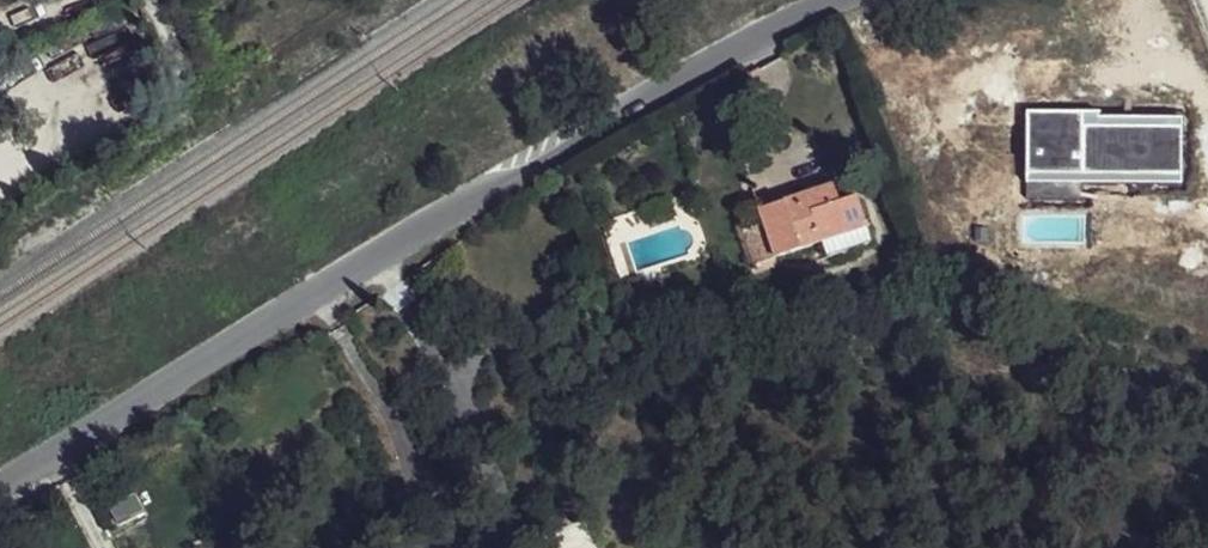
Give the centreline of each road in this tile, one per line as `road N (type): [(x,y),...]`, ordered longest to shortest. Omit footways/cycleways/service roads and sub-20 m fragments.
road 1 (tertiary): [(846,0),(625,107),(0,485)]

